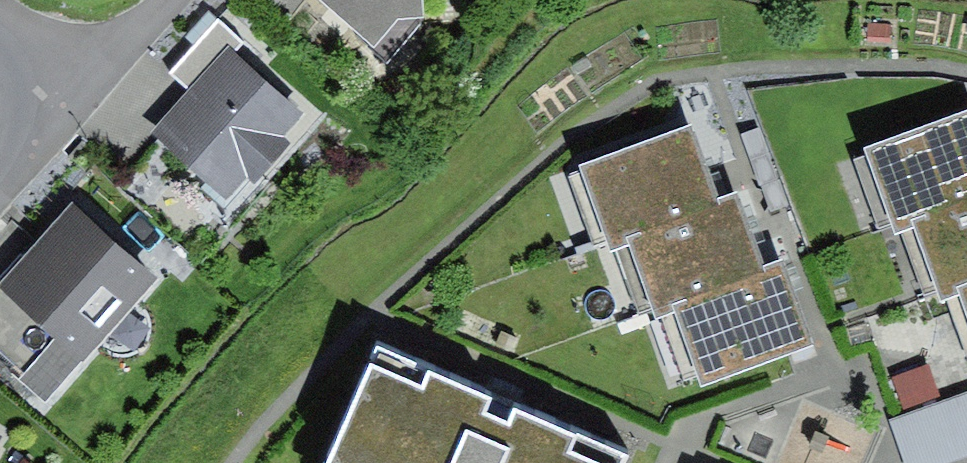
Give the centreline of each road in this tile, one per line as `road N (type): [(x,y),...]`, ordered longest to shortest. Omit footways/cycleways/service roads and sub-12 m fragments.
road 1 (residential): [(171,0),(66,83)]

